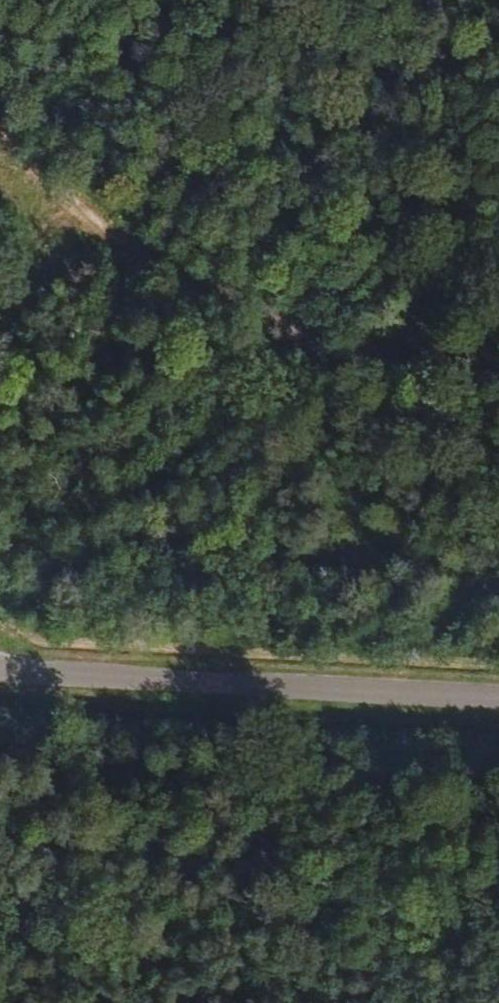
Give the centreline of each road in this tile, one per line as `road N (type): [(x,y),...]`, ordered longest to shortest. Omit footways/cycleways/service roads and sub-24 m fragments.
road 1 (unclassified): [(498,694),(0,676)]

